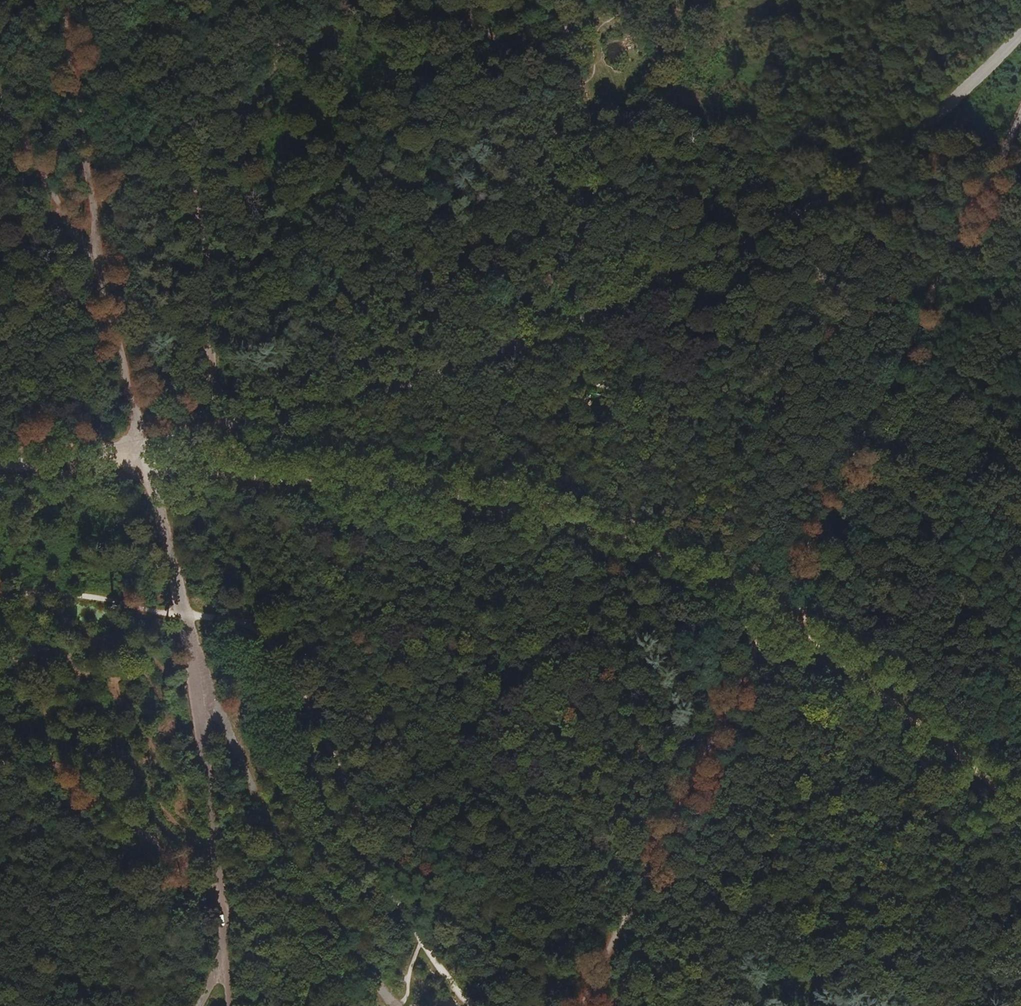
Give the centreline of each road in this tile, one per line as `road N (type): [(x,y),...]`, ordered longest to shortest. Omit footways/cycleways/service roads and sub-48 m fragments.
road 1 (track): [(1020,115),(583,1005)]
road 2 (track): [(149,471),(356,485),(558,520),(637,546),(798,633),(1020,806)]
road 3 (track): [(396,1005),(312,902),(199,705)]
road 4 (track): [(0,106),(101,264)]

